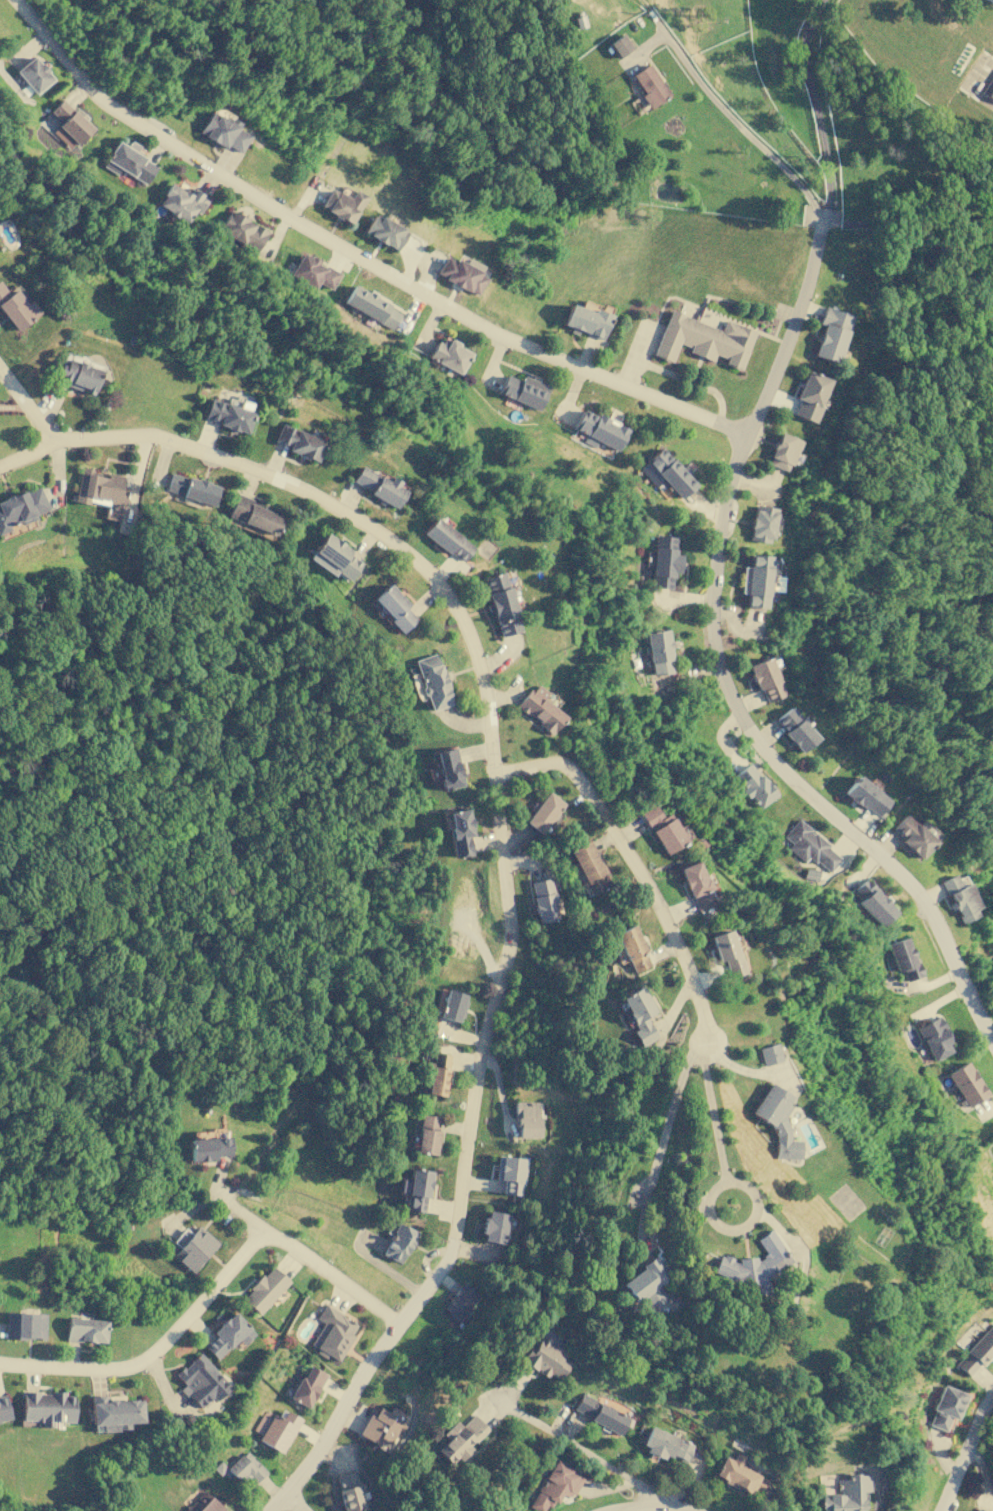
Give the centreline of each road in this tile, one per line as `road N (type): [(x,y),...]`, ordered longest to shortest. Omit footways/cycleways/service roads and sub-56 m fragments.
road 1 (residential): [(270,1510),(446,1262),(456,1235),(476,1075),(509,945),(487,690),(462,612),(417,555),(391,536),(285,480),(178,442),(56,441),(0,369)]
road 2 (residential): [(821,214),(785,360),(745,439),(726,514),(714,616),(718,662),(741,715),(789,778),(926,906),(992,1040)]
road 3 (residential): [(15,0),(90,92),(290,221),(517,340),(745,439)]
road 4 (residential): [(0,1365),(139,1362),(264,1241),(281,1240),(397,1324)]
road 5 (residential): [(494,775),(570,770),(642,875),(711,1046)]
road 6 (residential): [(655,1508),(640,1486),(504,1405)]
road 7 (residential): [(939,1510),(992,1392)]

